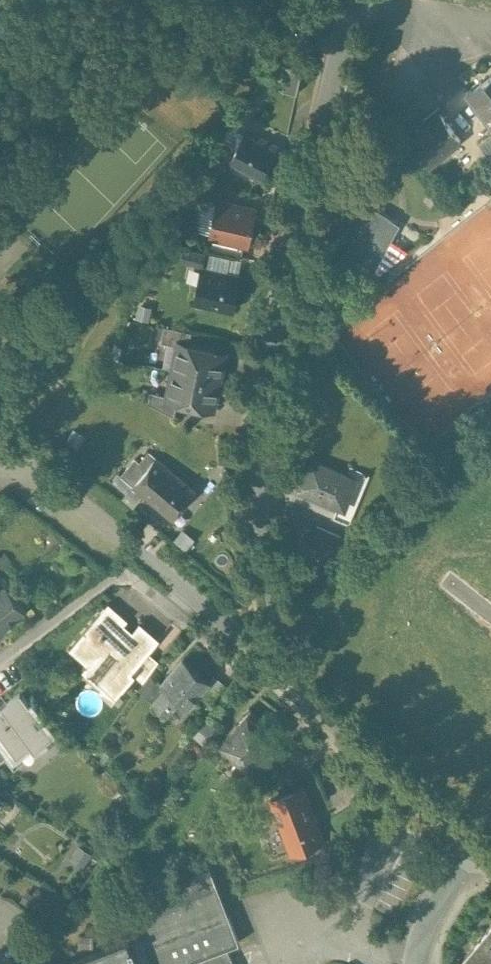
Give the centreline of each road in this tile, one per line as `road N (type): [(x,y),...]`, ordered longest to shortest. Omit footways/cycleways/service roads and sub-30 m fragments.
road 1 (residential): [(290,677),(254,528),(254,464),(262,401),(326,162),(352,0)]
road 2 (residential): [(481,852),(346,749),(311,715),(290,677)]
road 3 (residential): [(290,677),(130,522)]
road 4 (residential): [(481,852),(446,896),(423,963)]

